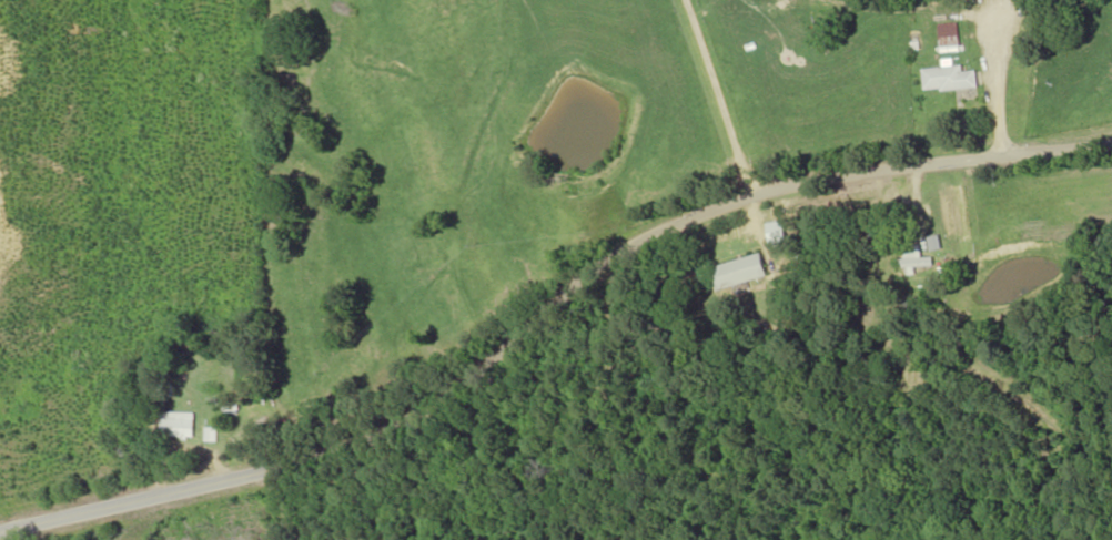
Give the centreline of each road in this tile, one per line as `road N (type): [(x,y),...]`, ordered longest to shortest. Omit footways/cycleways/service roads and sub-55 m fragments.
road 1 (tertiary): [(1111,143),(754,201),(646,237),(405,409),(295,461)]
road 2 (tertiary): [(295,461),(0,533)]

